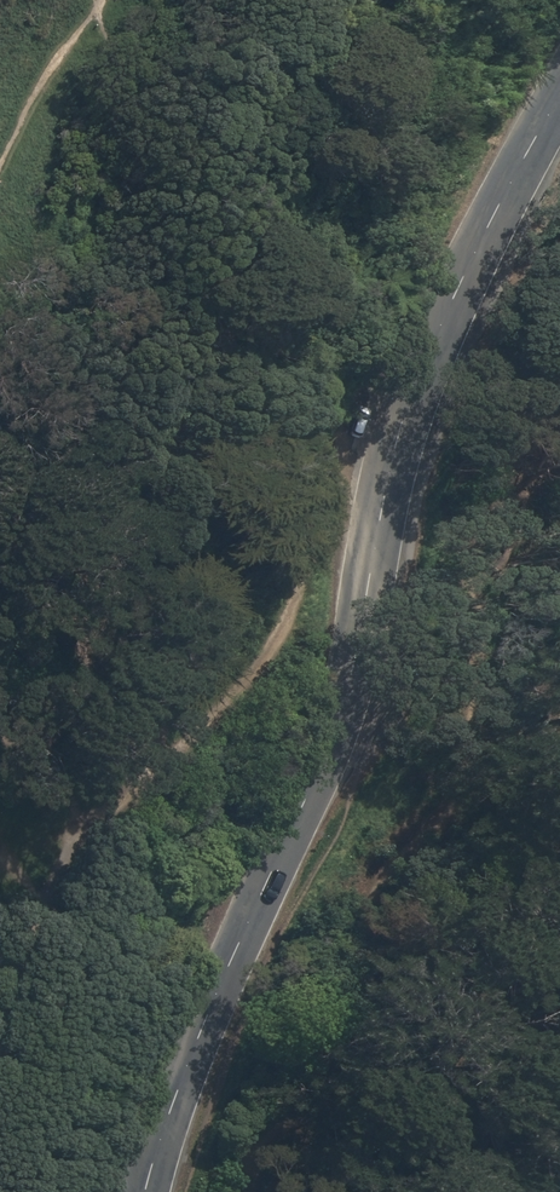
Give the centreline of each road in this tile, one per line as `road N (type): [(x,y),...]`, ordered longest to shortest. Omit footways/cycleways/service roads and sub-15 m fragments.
road 1 (residential): [(148,1191),(183,1078),(348,684),(380,506),(418,383),(559,91)]
road 2 (track): [(45,850),(163,735),(237,681),(300,597),(328,493),(329,438),(411,361),(438,253),(539,131)]

